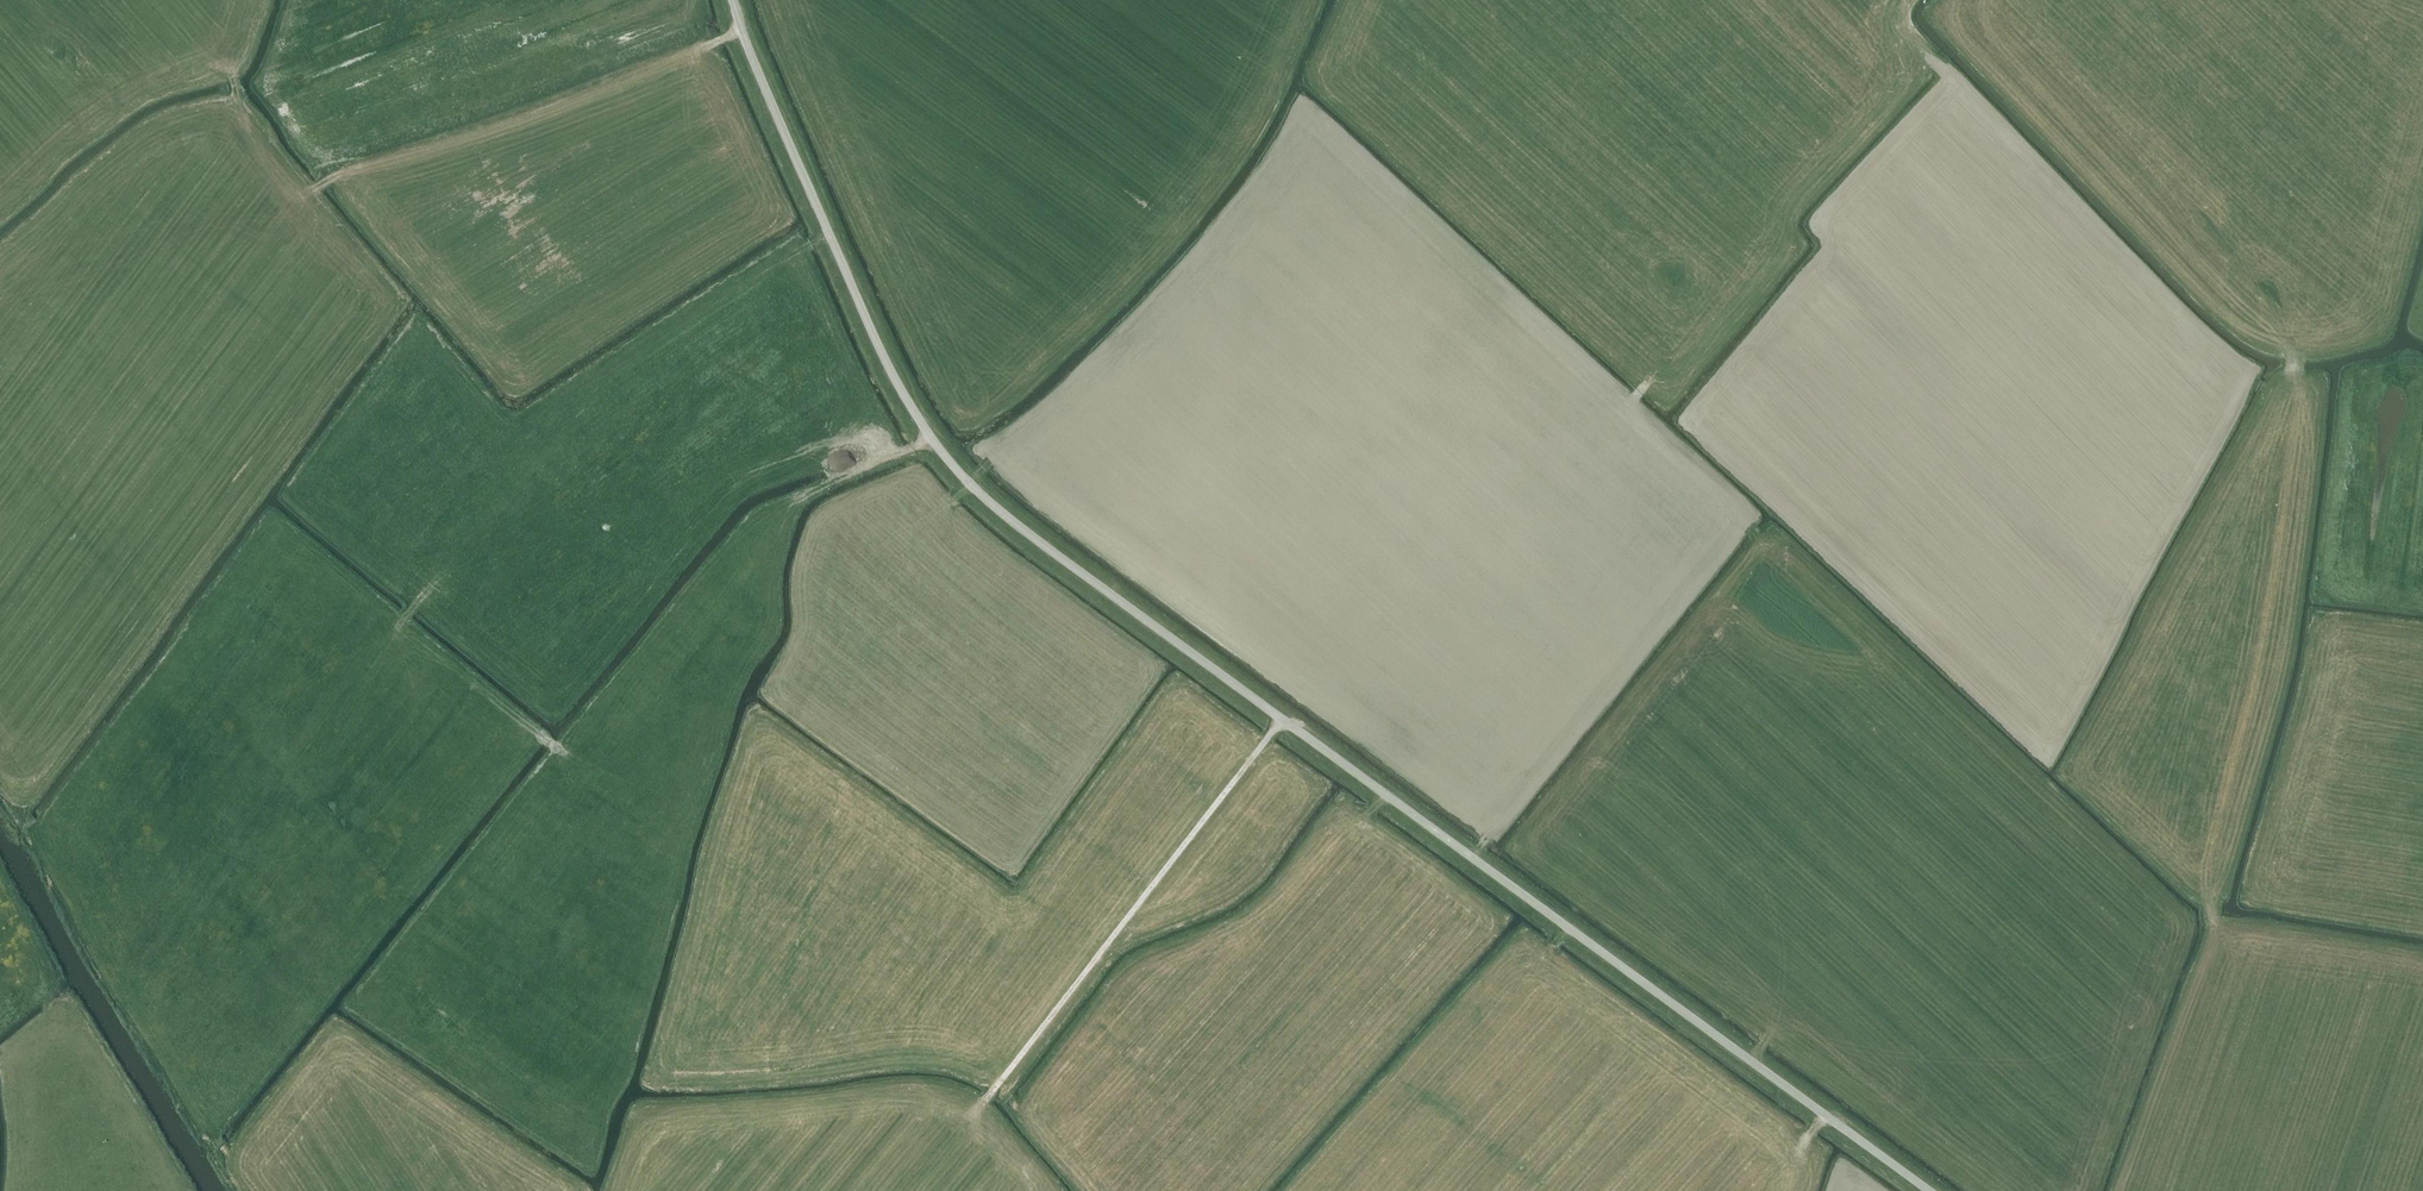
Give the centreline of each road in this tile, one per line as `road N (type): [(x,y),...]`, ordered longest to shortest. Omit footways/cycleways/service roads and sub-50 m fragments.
road 1 (unclassified): [(1930,1190),(1005,516),(952,463),(896,376),(736,0)]
road 2 (track): [(990,1096),(1285,722)]

